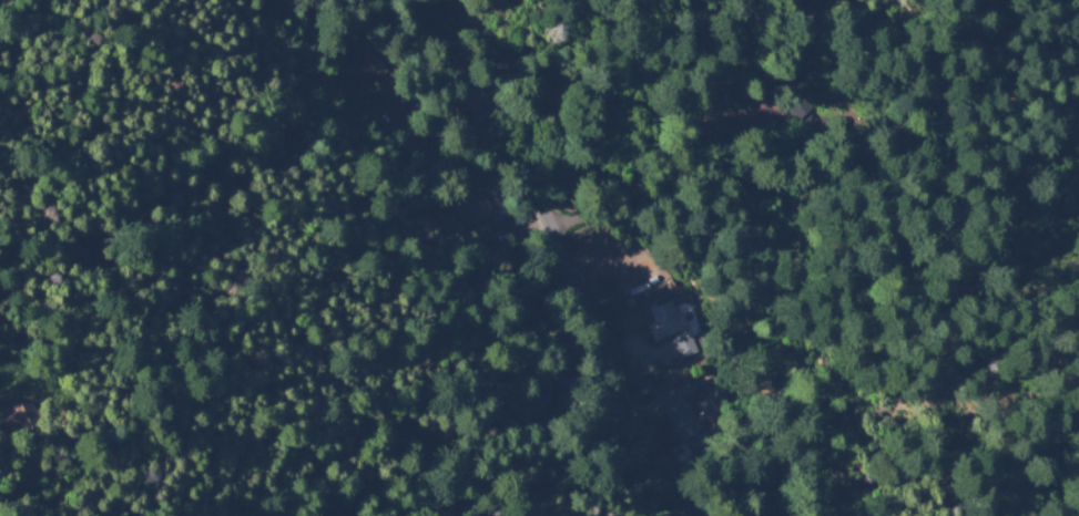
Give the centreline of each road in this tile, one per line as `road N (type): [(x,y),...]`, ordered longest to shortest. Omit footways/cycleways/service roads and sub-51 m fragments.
road 1 (tertiary): [(709,515),(641,420),(500,117),(411,0)]
road 2 (residential): [(380,0),(266,53),(159,78),(99,70),(17,35)]

